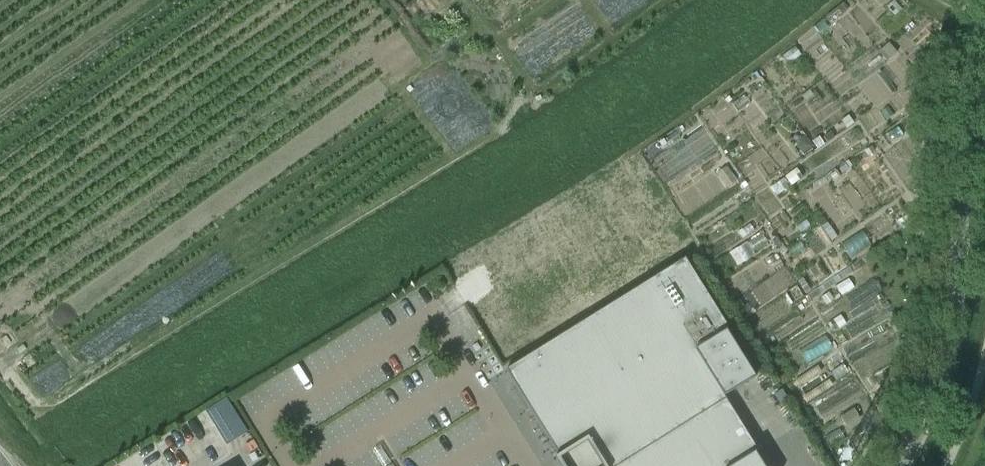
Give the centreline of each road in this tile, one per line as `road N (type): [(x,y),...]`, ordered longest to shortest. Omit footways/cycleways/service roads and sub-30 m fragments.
road 1 (unclassified): [(902,465),(946,352),(959,276),(968,92),(984,28)]

